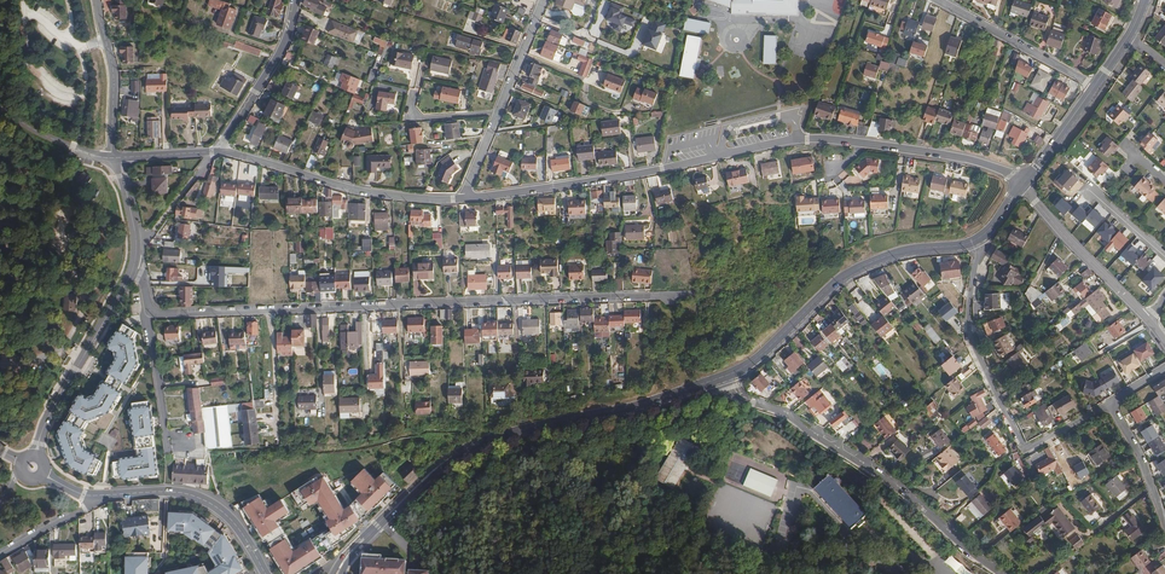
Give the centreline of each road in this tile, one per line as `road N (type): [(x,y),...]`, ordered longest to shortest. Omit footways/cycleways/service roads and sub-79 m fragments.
road 1 (residential): [(149,313),(673,298)]
road 2 (tertiary): [(861,143),(801,137),(667,169),(465,199)]
road 3 (residential): [(722,378),(903,490),(999,573)]
road 4 (residential): [(976,242),(970,331),(1022,450),(1108,402)]
road 5 (tertiary): [(722,378),(750,363),(851,272),(894,255),(976,242)]
road 6 (tertiary): [(447,458),(480,439),(722,378)]
road 7 (tertiary): [(216,151),(367,194),(465,199)]
road 8 (tertiary): [(38,457),(52,410),(136,264)]
road 9 (residential): [(545,0),(465,199)]
road 10 (tertiary): [(266,573),(234,524),(204,499),(163,492),(99,497)]
road 11 (tertiary): [(1149,320),(1023,183)]
road 12 (residential): [(937,0),(1094,85)]
road 13 (tertiary): [(216,151),(282,51),(296,0)]
road 14 (tertiary): [(1023,183),(975,161),(861,143)]
road 15 (tertiary): [(447,458),(332,573)]
road 16 (residential): [(111,158),(114,84),(96,0)]
road 17 (tertiary): [(341,573),(447,458)]
road 18 (residential): [(149,313),(167,442),(188,442)]
road 19 (residential): [(1108,402),(1141,458),(1164,530)]
road 20 (unclassified): [(111,158),(36,131),(0,105)]
road 21 (tertiary): [(1023,183),(1094,85)]

